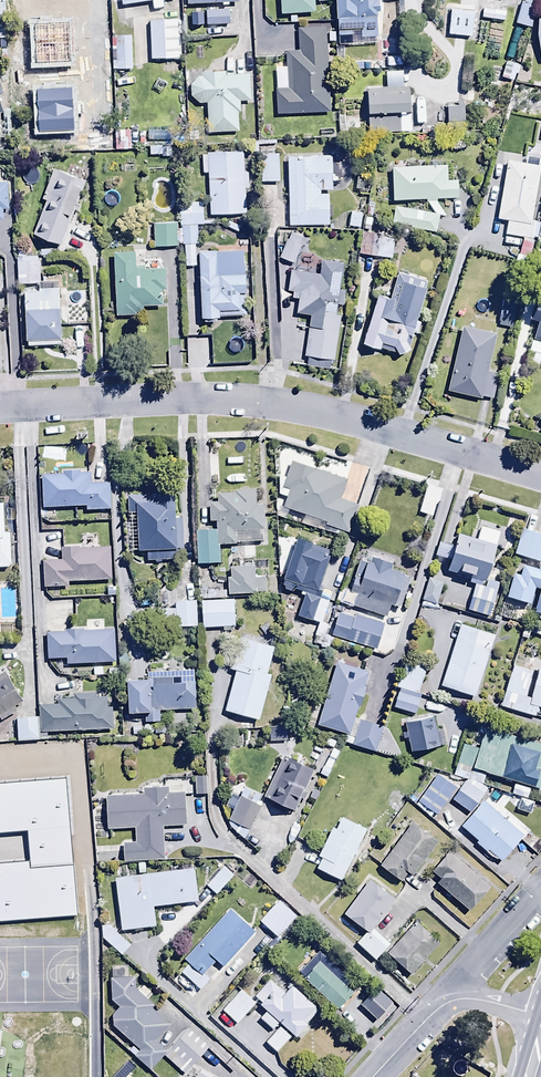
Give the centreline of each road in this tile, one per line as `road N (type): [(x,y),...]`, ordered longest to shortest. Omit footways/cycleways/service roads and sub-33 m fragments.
road 1 (residential): [(540,479),(300,406),(166,396),(0,405)]
road 2 (residential): [(450,993),(540,884)]

